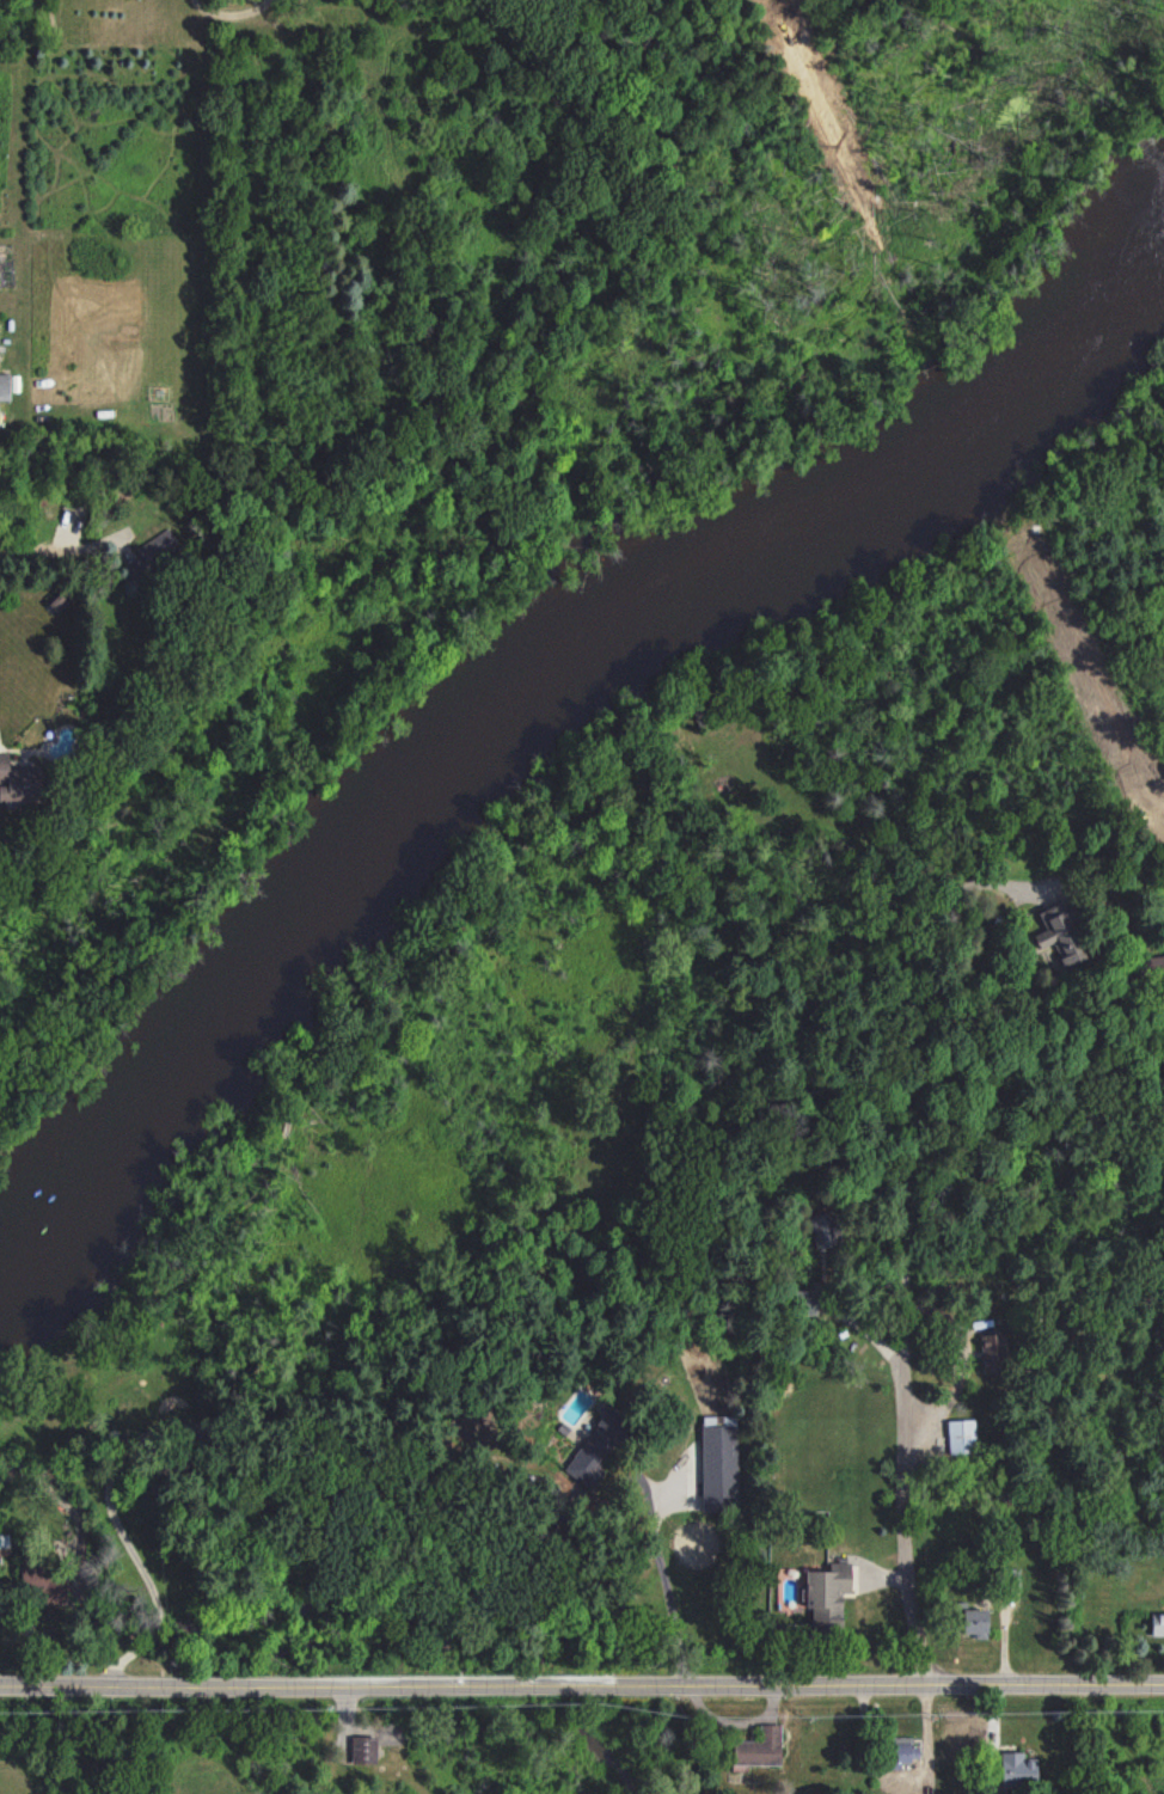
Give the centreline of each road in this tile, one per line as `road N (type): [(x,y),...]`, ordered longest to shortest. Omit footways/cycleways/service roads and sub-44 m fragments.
road 1 (tertiary): [(1163,1687),(0,1689)]
road 2 (residential): [(920,1688),(901,1386),(908,961),(919,919),(962,886)]
road 3 (residential): [(0,560),(135,559)]

